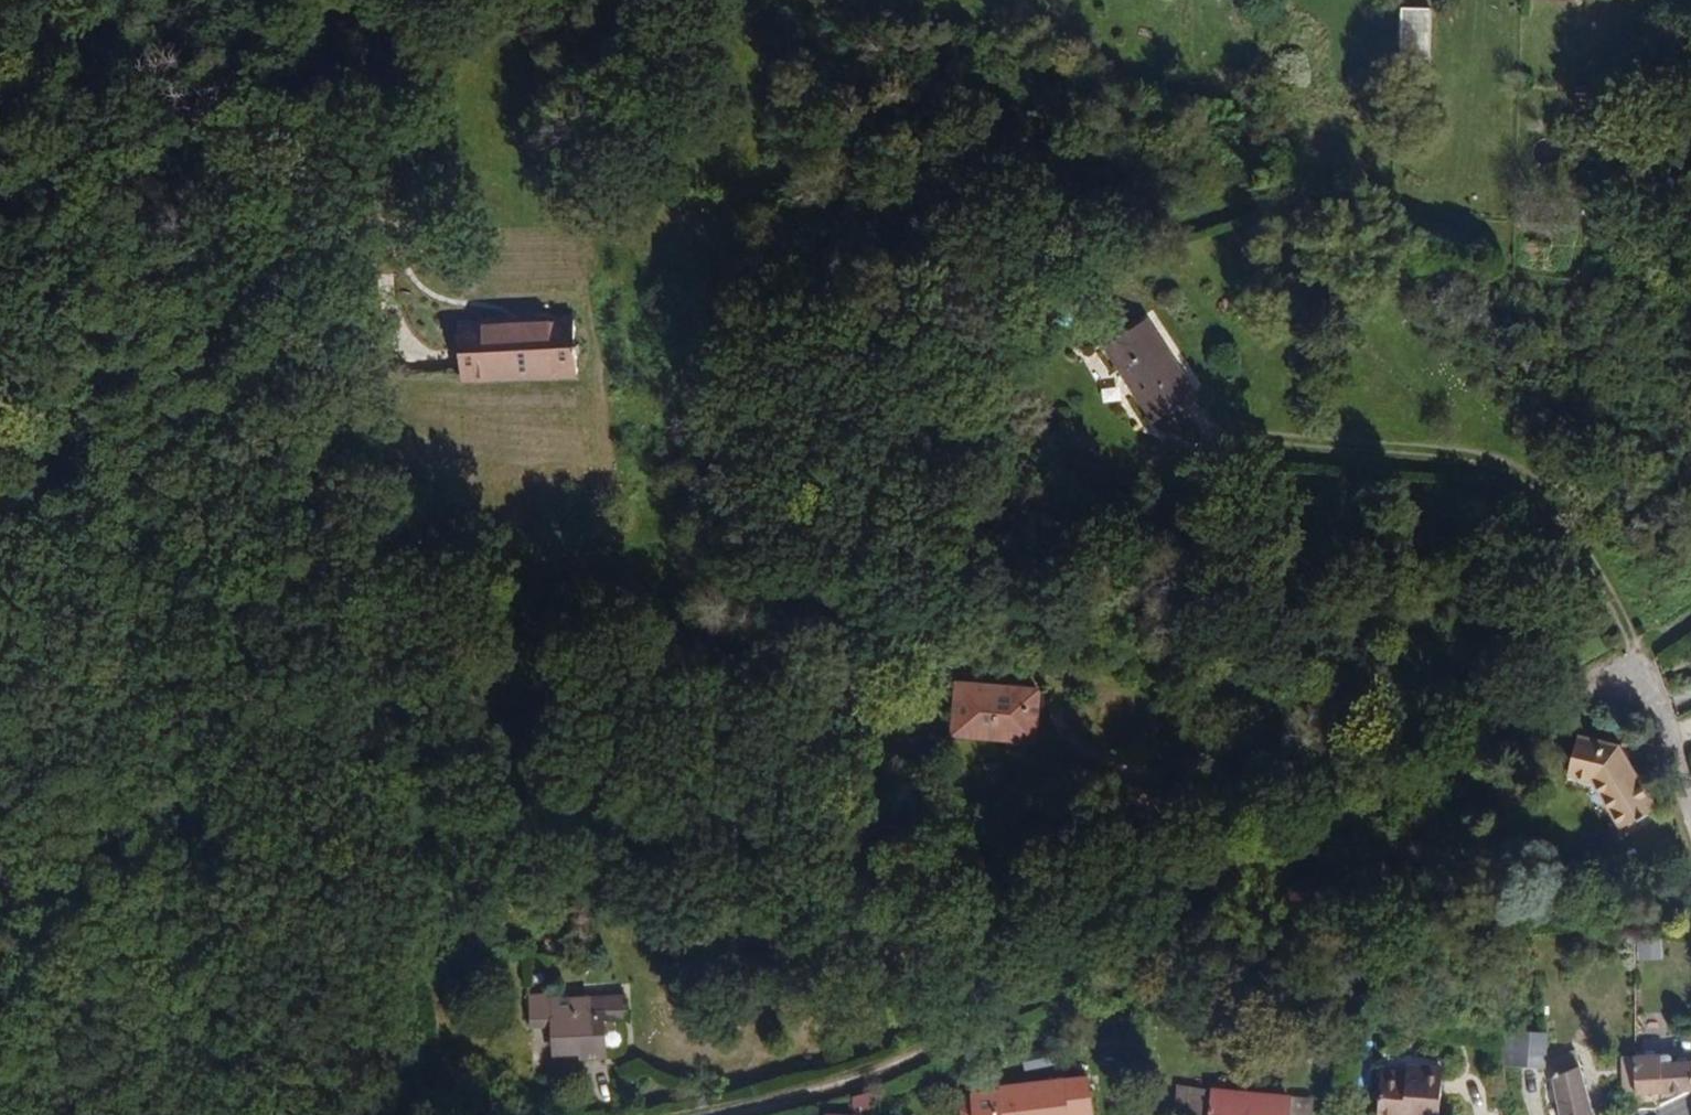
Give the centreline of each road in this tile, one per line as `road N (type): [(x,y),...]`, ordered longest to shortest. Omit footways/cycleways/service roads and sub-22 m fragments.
road 1 (track): [(1442,766),(939,1041),(726,1114)]
road 2 (track): [(1186,407),(1243,434),(1466,454),(1524,476),(1568,521),(1638,656)]
road 3 (track): [(447,364),(414,360),(394,331),(378,187),(373,0)]
road 4 (residential): [(1638,656),(1442,766)]
road 5 (residential): [(1638,656),(1690,809)]

